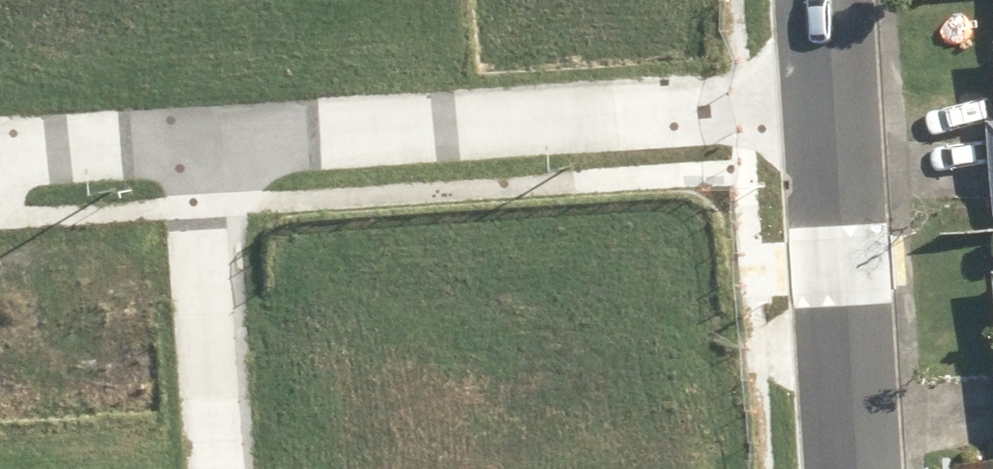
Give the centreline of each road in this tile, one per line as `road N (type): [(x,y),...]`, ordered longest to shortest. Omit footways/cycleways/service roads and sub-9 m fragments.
road 1 (residential): [(842,103),(205,150)]
road 2 (residential): [(872,468),(842,103)]
road 3 (residential): [(225,468),(208,206)]
road 4 (residential): [(205,150),(0,163)]

